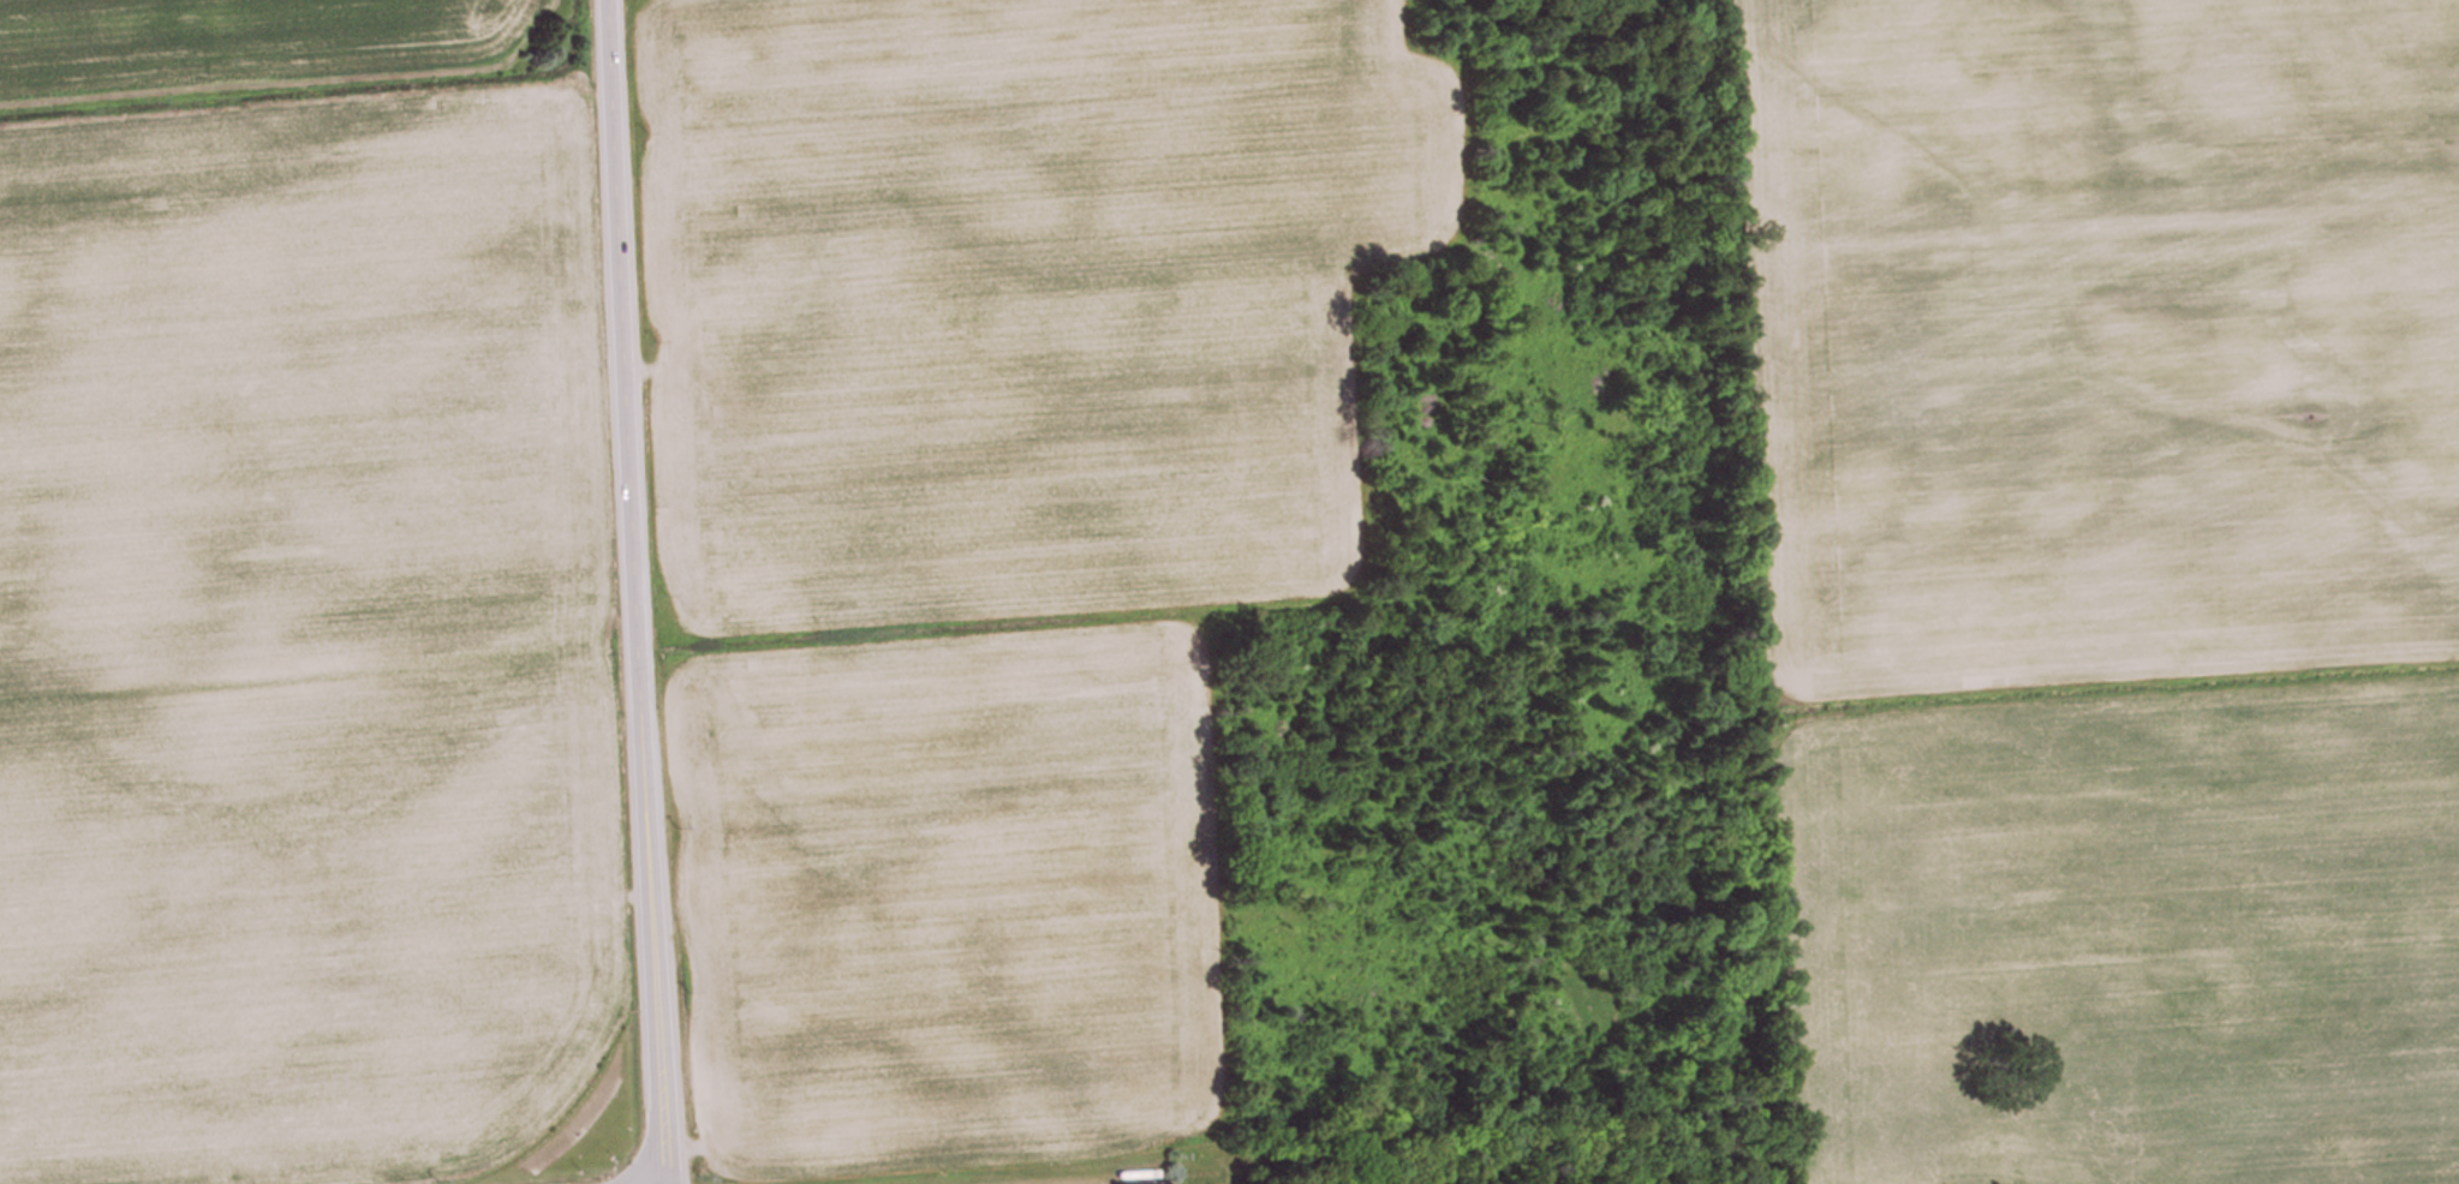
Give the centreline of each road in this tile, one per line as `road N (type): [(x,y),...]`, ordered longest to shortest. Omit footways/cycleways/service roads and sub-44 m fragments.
road 1 (residential): [(653,1183),(601,0)]

